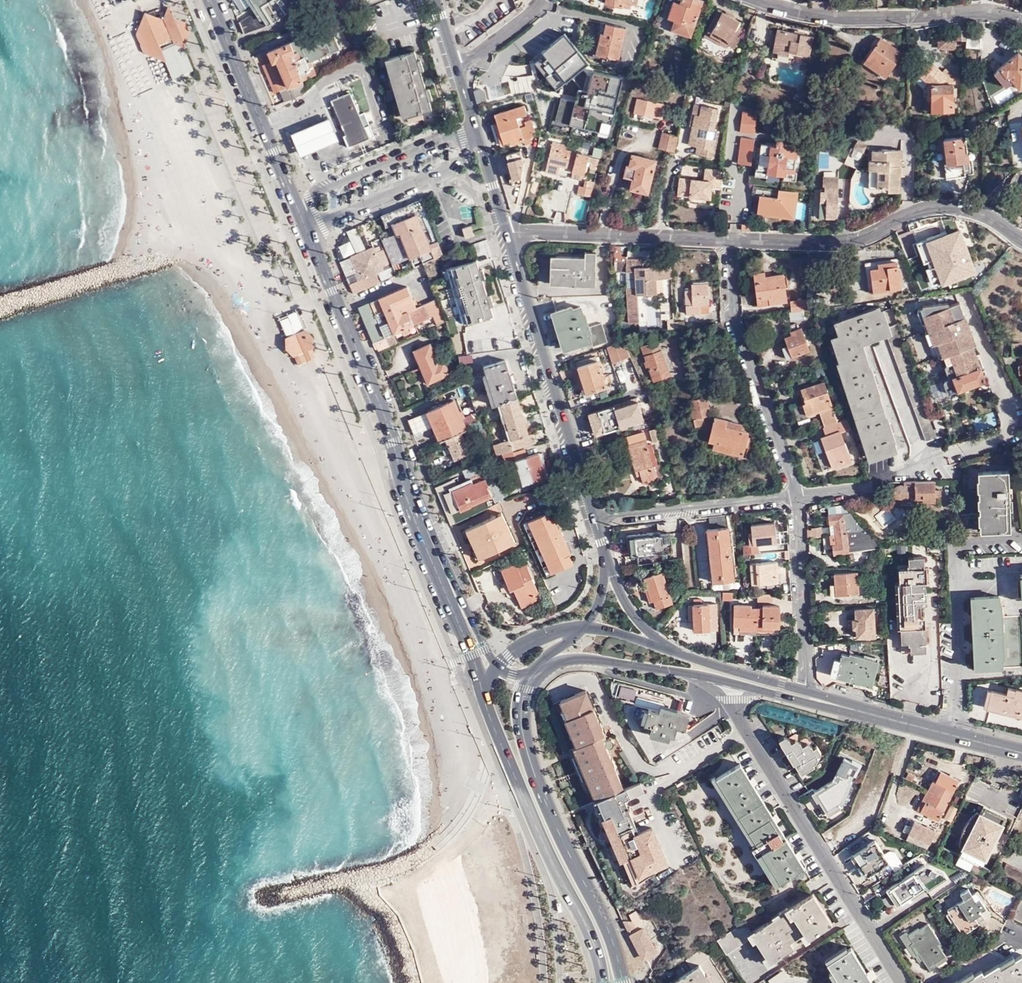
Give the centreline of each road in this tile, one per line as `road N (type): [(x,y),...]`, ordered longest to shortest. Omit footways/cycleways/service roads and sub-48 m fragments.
road 1 (primary): [(300,215),(422,528)]
road 2 (primary): [(626,982),(609,929),(527,751),(523,696),(535,673)]
road 3 (residential): [(901,982),(738,708)]
road 4 (primary): [(483,689),(535,823),(592,936),(602,982)]
road 5 (residential): [(1021,245),(977,216),(944,207),(909,211),(862,237),(729,239)]
road 6 (primary): [(595,517),(512,234)]
road 7 (residential): [(751,0),(794,14),(975,12),(1021,26)]
road 8 (residential): [(803,495),(733,318),(729,239)]
road 9 (primary): [(210,0),(300,215)]
road 10 (residential): [(729,239),(512,234)]
road 11 (residential): [(595,517),(803,495)]
road 12 (residential): [(805,696),(803,495)]
road 13 (residential): [(465,143),(453,133),(319,190),(300,215)]
road 14 (residential): [(300,215),(325,220),(457,164),(465,143)]
road 15 (secondary): [(1021,751),(836,706)]
road 16 (primary): [(422,528),(483,689)]
road 17 (secondary): [(535,673),(581,658),(697,675)]
road 18 (primary): [(422,528),(498,665)]
road 19 (secondary): [(805,696),(664,648)]

